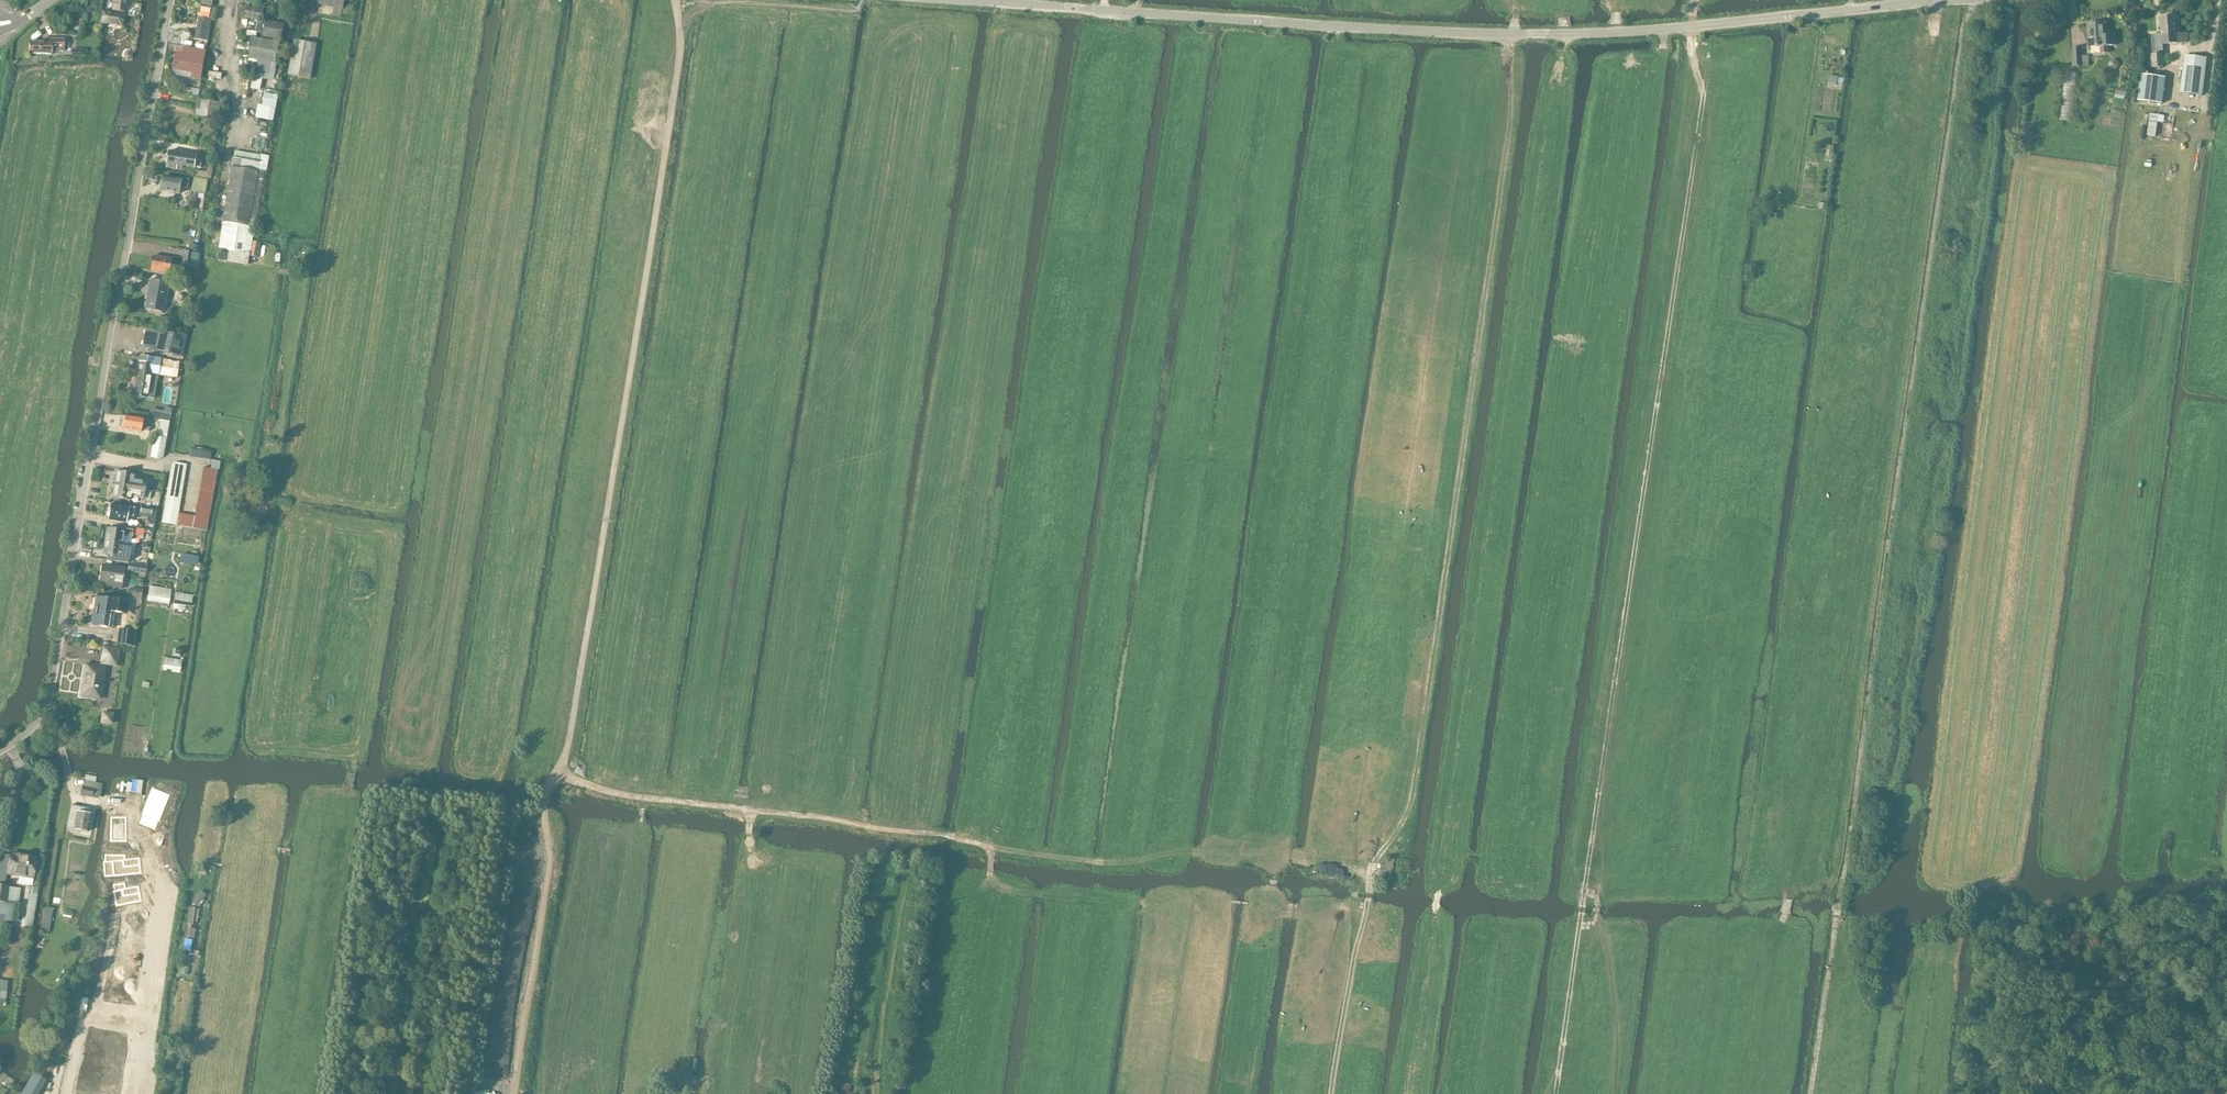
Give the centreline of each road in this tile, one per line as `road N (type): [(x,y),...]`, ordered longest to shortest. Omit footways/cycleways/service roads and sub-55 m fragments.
road 1 (track): [(1809,1093),(1966,0)]
road 2 (track): [(1556,1093),(1716,21)]
road 3 (track): [(1358,872),(1395,833),(1411,801),(1502,174),(1515,0)]
road 4 (track): [(545,811),(682,45),(677,0)]
road 5 (unclassified): [(172,0),(49,695),(39,721),(0,753)]
road 6 (unclassified): [(1547,37),(945,0)]
road 7 (track): [(1324,1093),(1364,902),(1358,872),(1265,850),(1111,859),(992,843)]
road 8 (track): [(989,876),(992,843),(625,794),(552,773)]
road 9 (unclassified): [(1547,37),(1946,0)]
road 10 (track): [(545,811),(515,1093)]
road 11 (residential): [(141,834),(168,895),(143,1093)]
road 12 (track): [(719,0),(858,13)]

